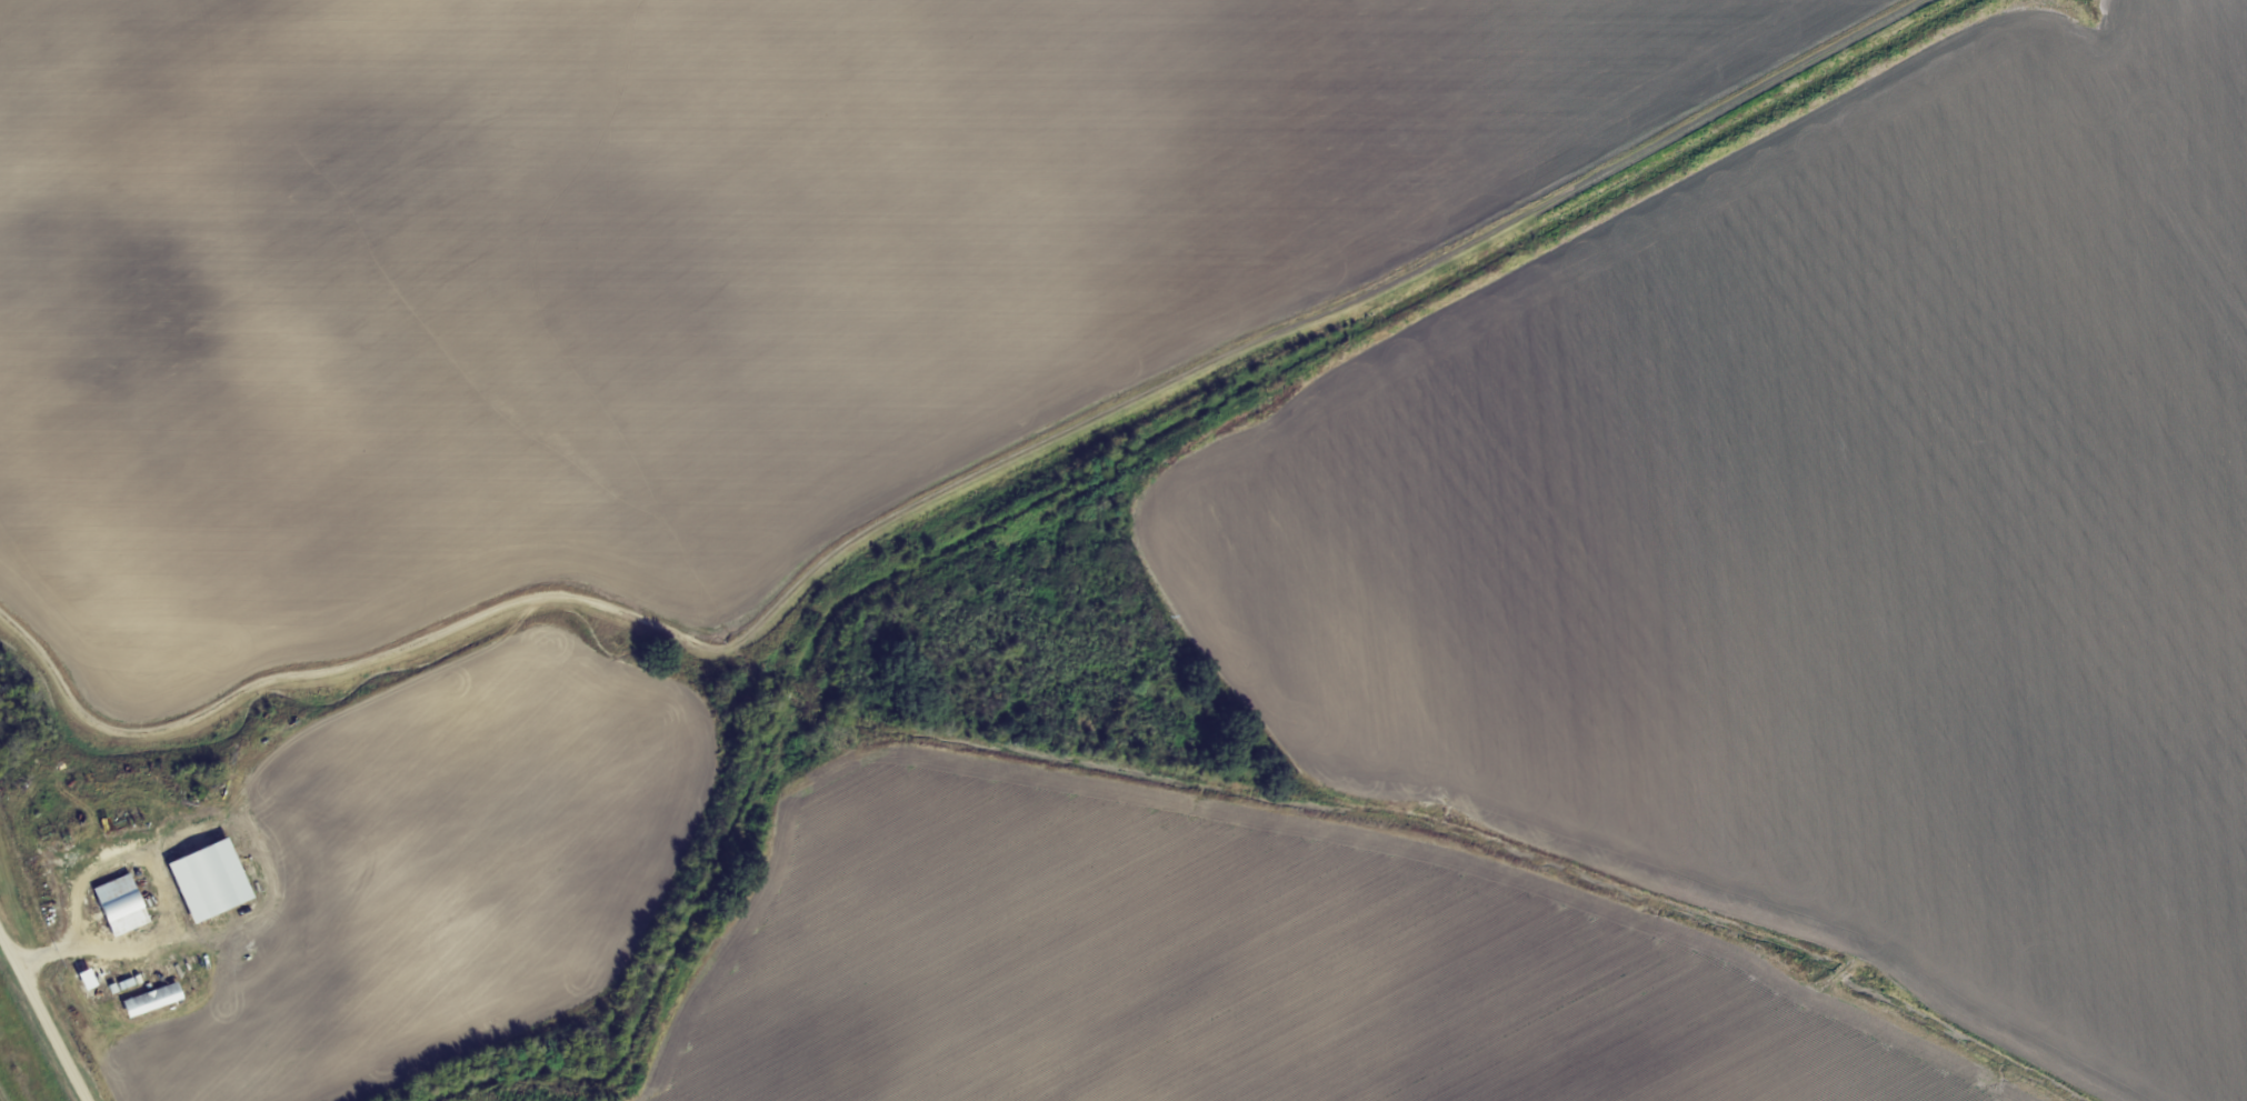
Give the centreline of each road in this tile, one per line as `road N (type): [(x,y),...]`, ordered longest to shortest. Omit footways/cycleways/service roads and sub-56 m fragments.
road 1 (residential): [(92,1100),(0,927)]

